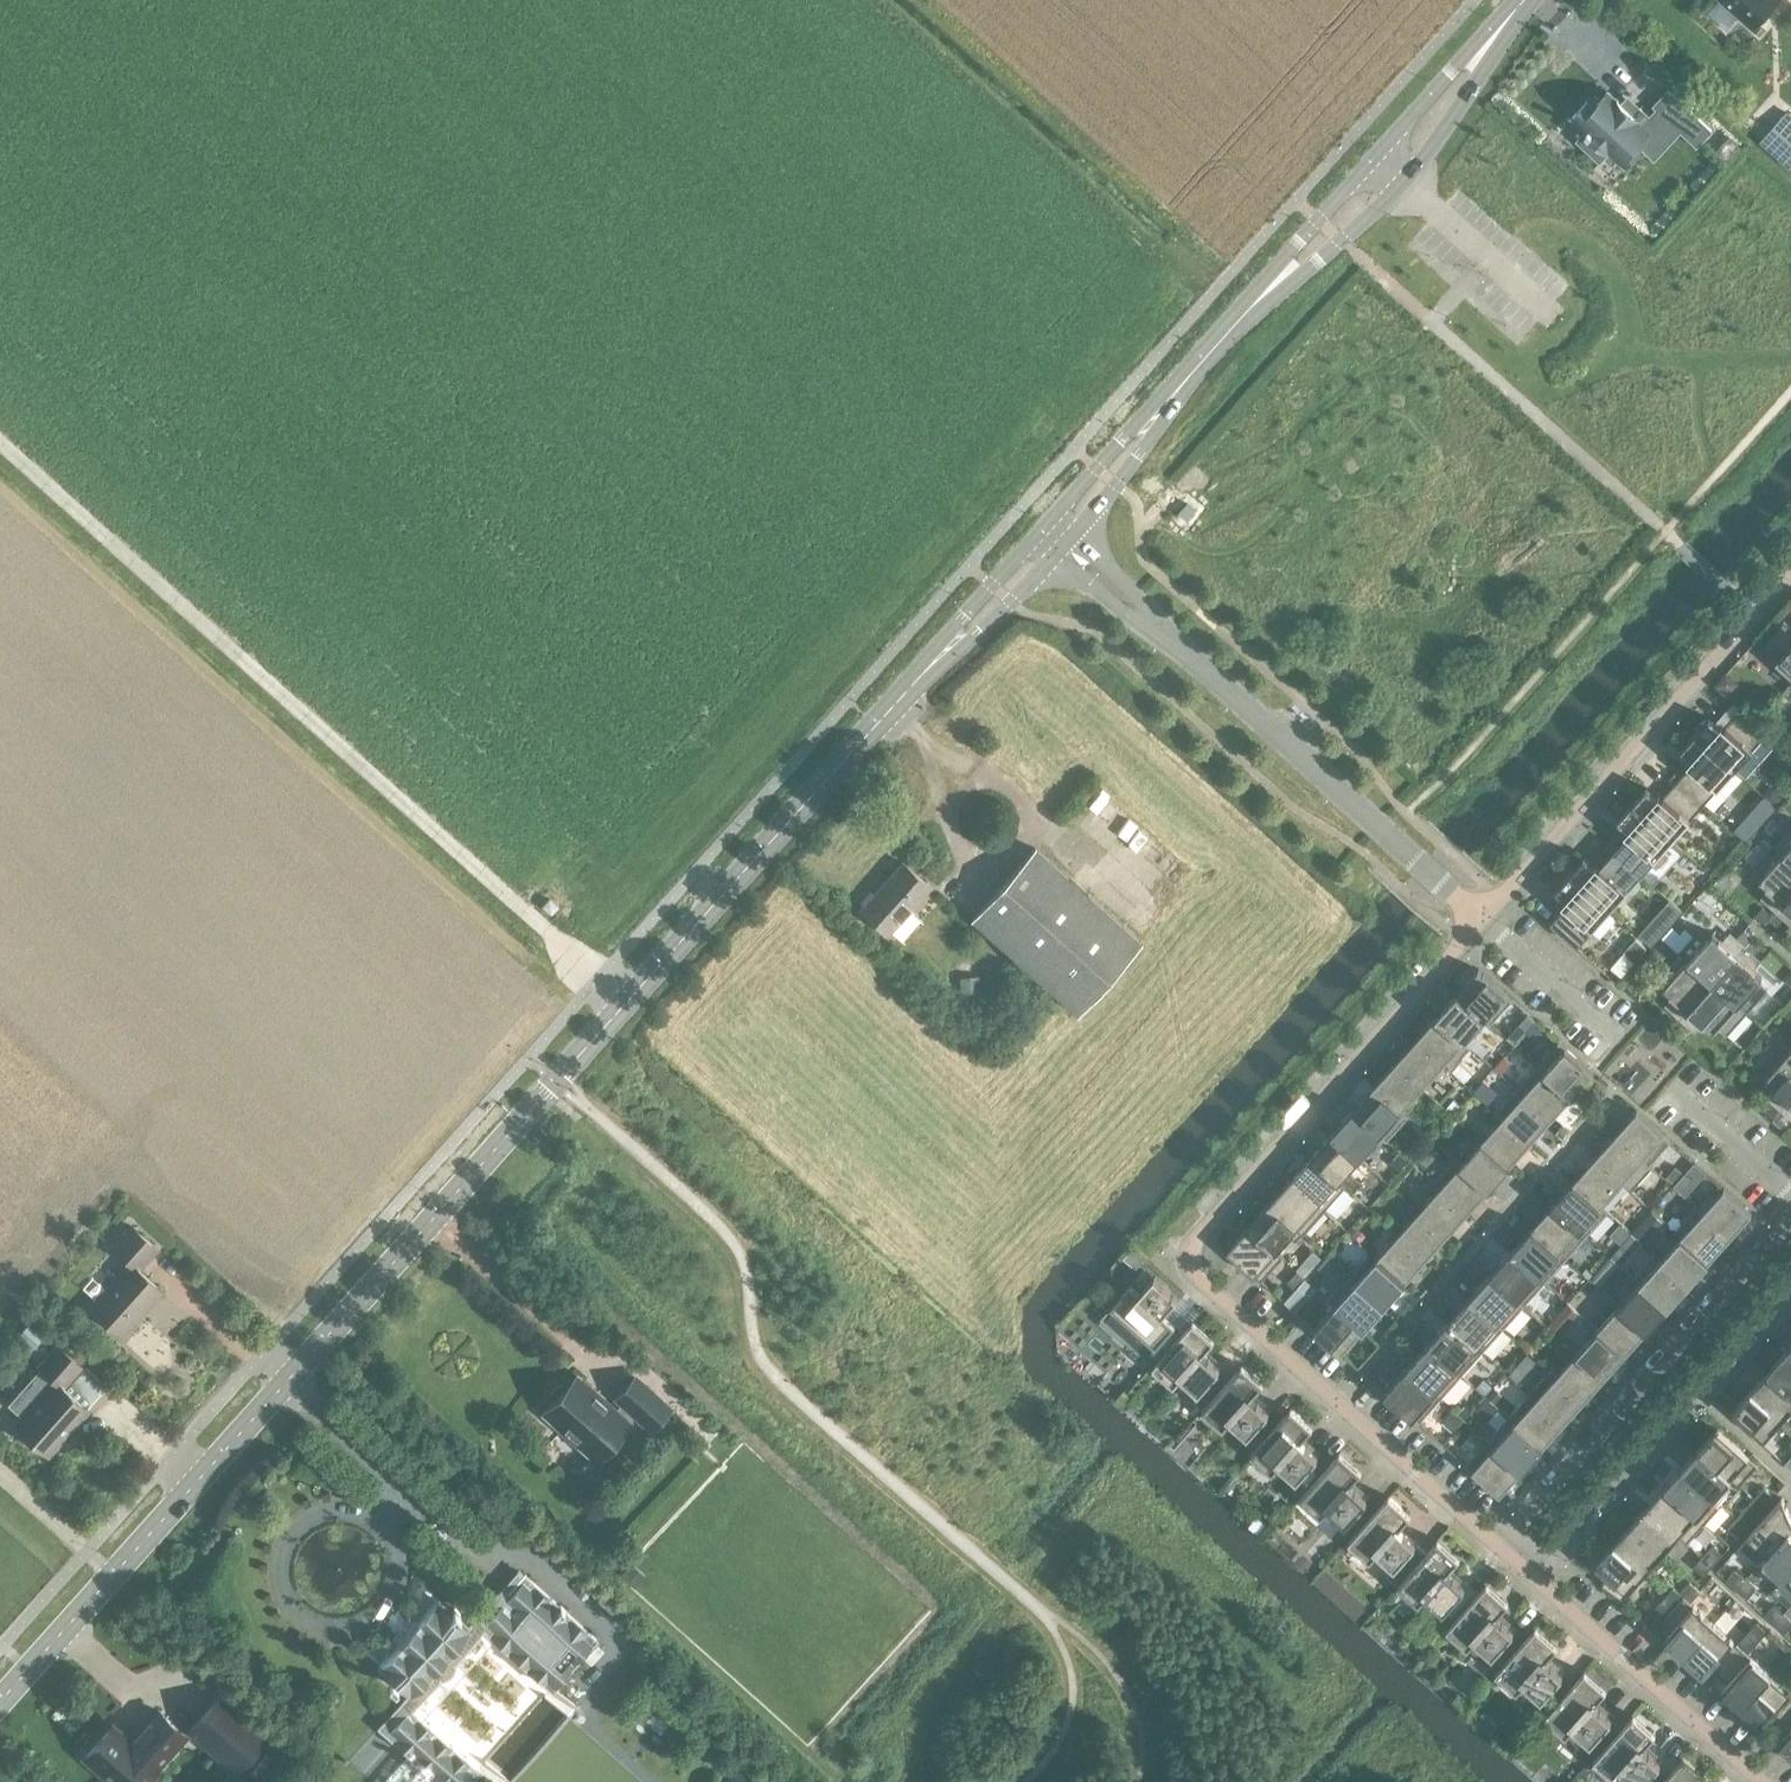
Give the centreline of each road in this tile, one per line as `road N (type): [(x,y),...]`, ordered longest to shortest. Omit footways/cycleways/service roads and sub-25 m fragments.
road 1 (tertiary): [(0,1701),(1054,535)]
road 2 (residential): [(1497,1545),(1191,1266),(1196,1235),(1481,919)]
road 3 (track): [(625,1002),(0,442)]
road 4 (tertiary): [(1054,535),(1223,337),(1389,164),(1523,0)]
road 5 (residential): [(1481,919),(1054,535)]
road 6 (residential): [(1481,919),(1790,571)]
road 7 (residential): [(1790,1221),(1497,1545)]
road 8 (residential): [(1533,1576),(1790,1279)]
road 9 (residential): [(1762,1781),(1533,1576)]
road 10 (residential): [(1619,1041),(1481,919)]
road 11 (residential): [(1790,1195),(1669,1086)]

